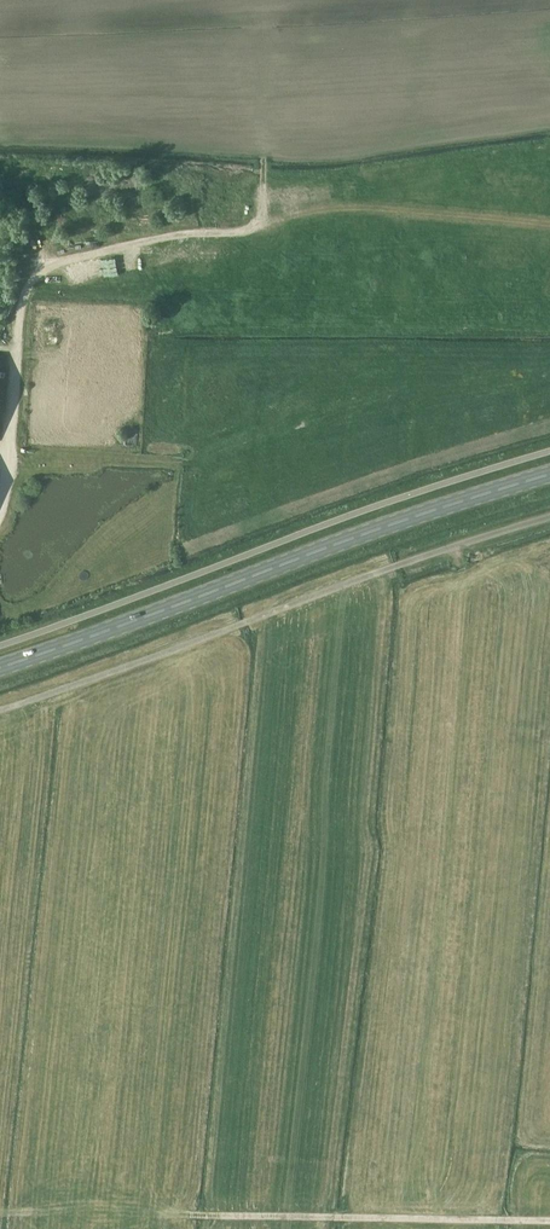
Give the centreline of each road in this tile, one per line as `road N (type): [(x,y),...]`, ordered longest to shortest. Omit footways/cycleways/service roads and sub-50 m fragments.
road 1 (track): [(549,226),(359,207),(39,269),(17,306),(0,504)]
road 2 (secondary): [(0,668),(549,473)]
road 3 (track): [(549,1220),(0,1211)]
road 4 (unclassified): [(549,517),(241,623)]
road 5 (track): [(0,711),(241,623)]

